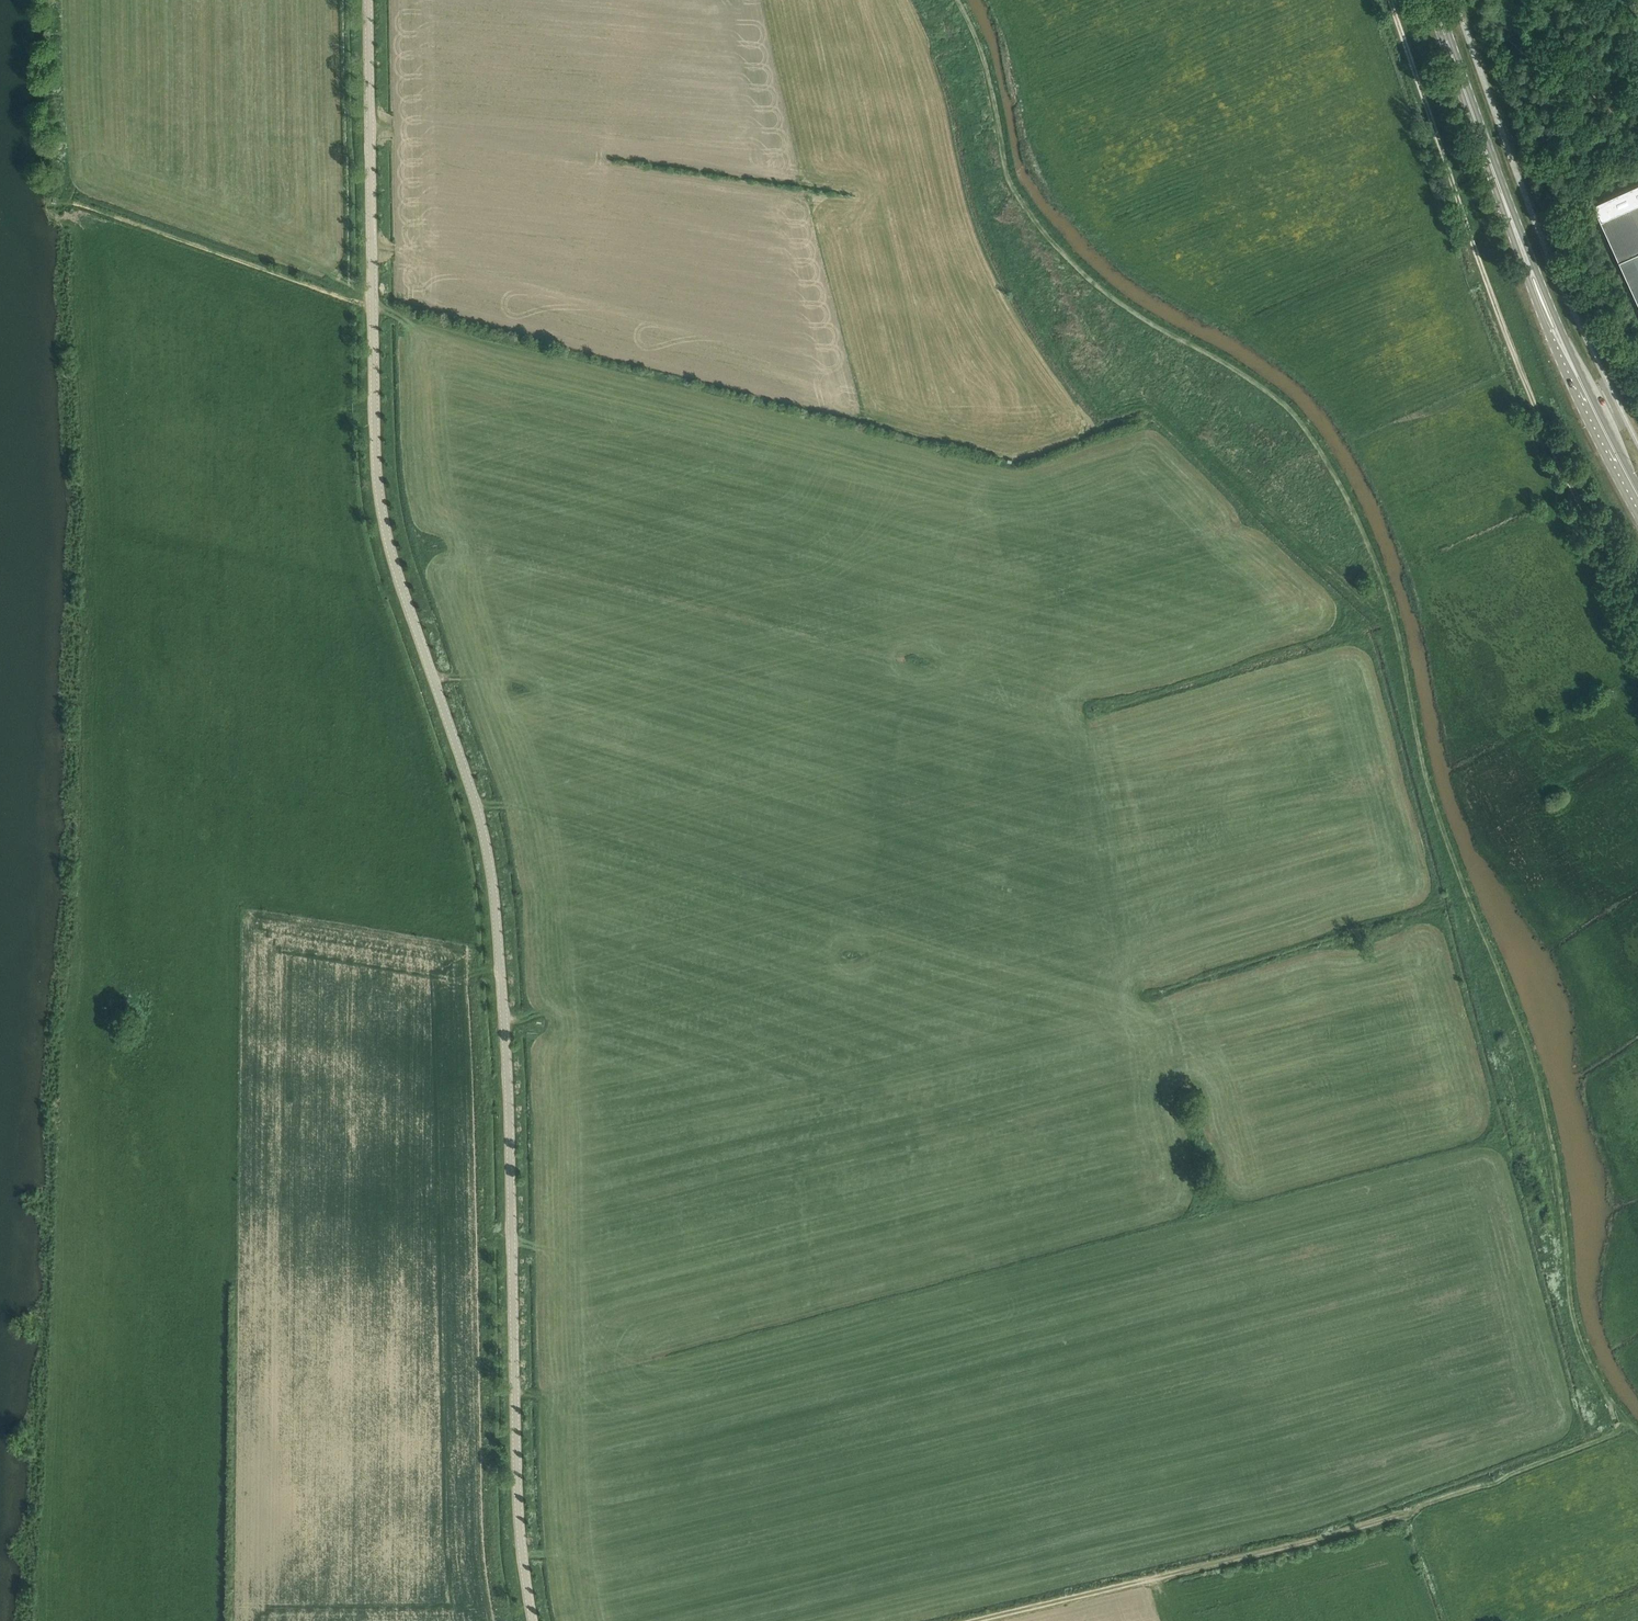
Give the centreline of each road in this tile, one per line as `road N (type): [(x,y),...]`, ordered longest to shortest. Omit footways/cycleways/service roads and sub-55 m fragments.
road 1 (unclassified): [(535,1620),(522,1503),(509,1087),(493,886),(475,799),(389,540),(377,464),(369,0)]
road 2 (primary): [(1637,505),(1514,220),(1435,0)]
road 3 (track): [(1537,409),(1393,0)]
road 4 (track): [(373,304),(64,205)]

